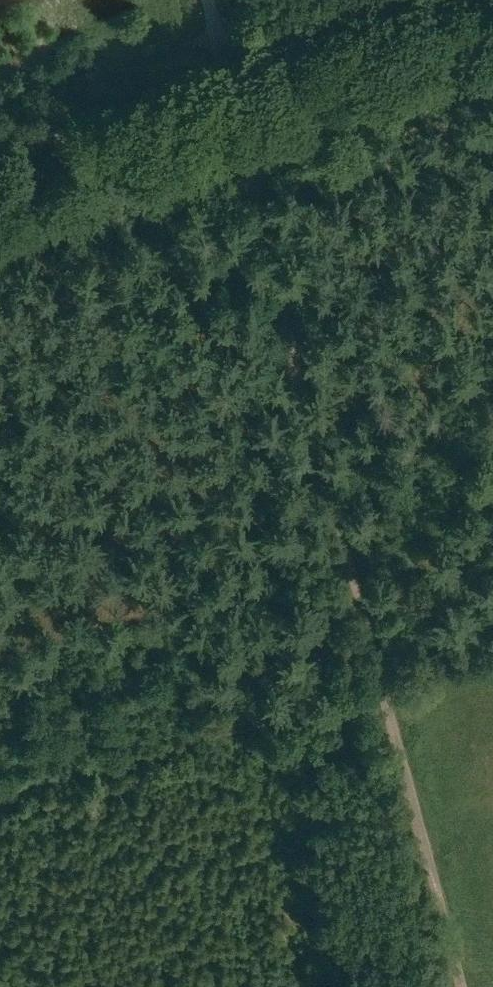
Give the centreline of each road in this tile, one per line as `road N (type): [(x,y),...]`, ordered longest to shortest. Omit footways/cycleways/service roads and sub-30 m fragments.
road 1 (unclassified): [(460,986),(208,0)]
road 2 (track): [(0,192),(233,105),(492,32)]
road 3 (track): [(0,789),(382,690)]

